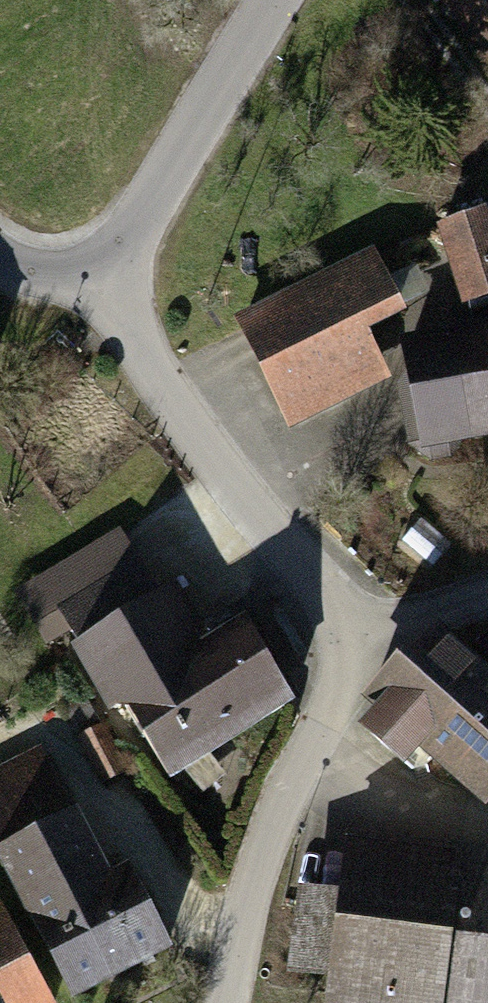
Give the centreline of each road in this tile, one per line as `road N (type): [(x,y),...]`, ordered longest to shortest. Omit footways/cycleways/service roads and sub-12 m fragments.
road 1 (unclassified): [(345,651),(88,287)]
road 2 (unclassified): [(222,1002),(250,899),(345,651)]
road 3 (tertiary): [(88,287),(149,205),(274,0)]
road 4 (residential): [(345,651),(487,598)]

